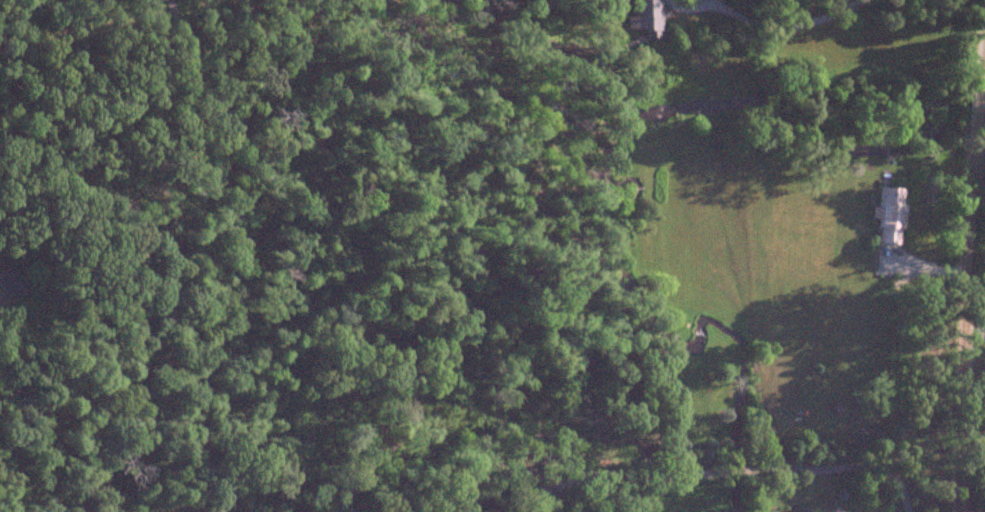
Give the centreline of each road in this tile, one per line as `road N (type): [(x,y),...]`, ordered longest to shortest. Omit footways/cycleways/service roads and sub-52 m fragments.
road 1 (residential): [(959,511),(965,296),(984,50)]

